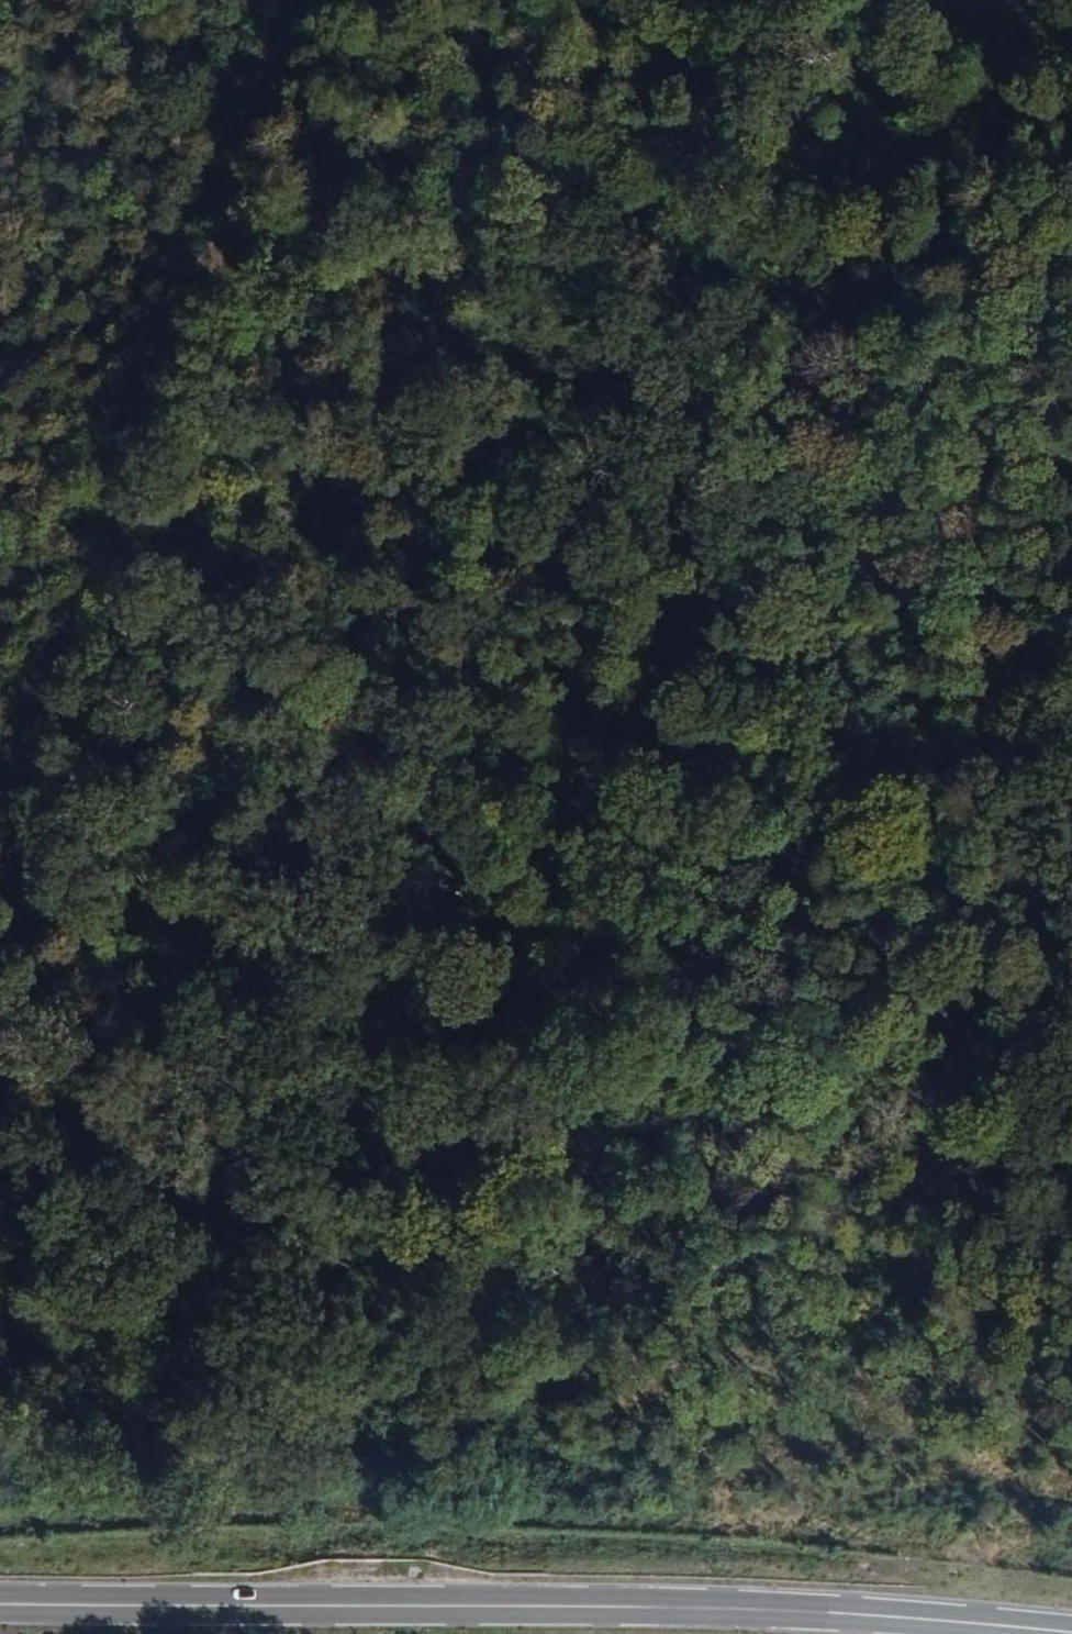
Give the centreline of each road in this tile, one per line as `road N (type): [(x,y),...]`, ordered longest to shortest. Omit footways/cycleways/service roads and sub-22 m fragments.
road 1 (primary): [(0,1601),(803,1610),(1051,1633)]

